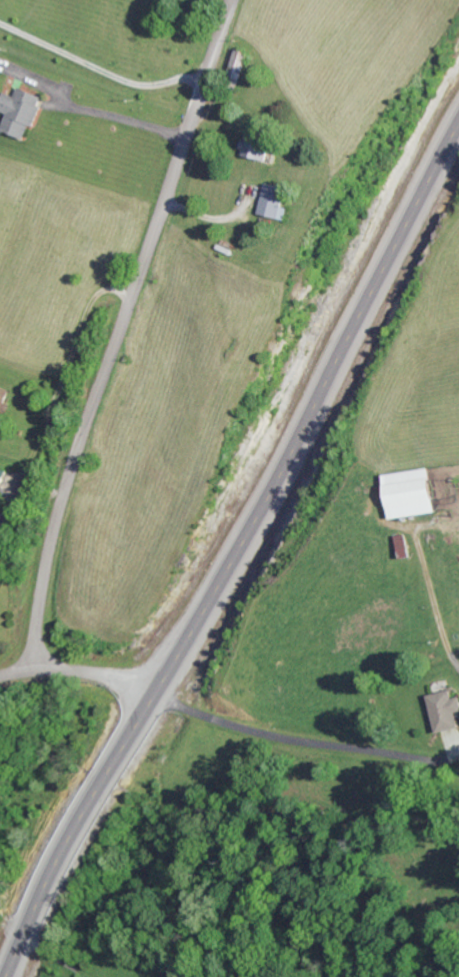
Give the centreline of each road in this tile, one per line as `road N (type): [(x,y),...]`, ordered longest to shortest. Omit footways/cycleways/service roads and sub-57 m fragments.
road 1 (trunk): [(5,976),(458,114)]
road 2 (residential): [(234,0),(64,497),(39,598),(33,668)]
road 3 (residential): [(0,674),(79,669),(156,684)]

